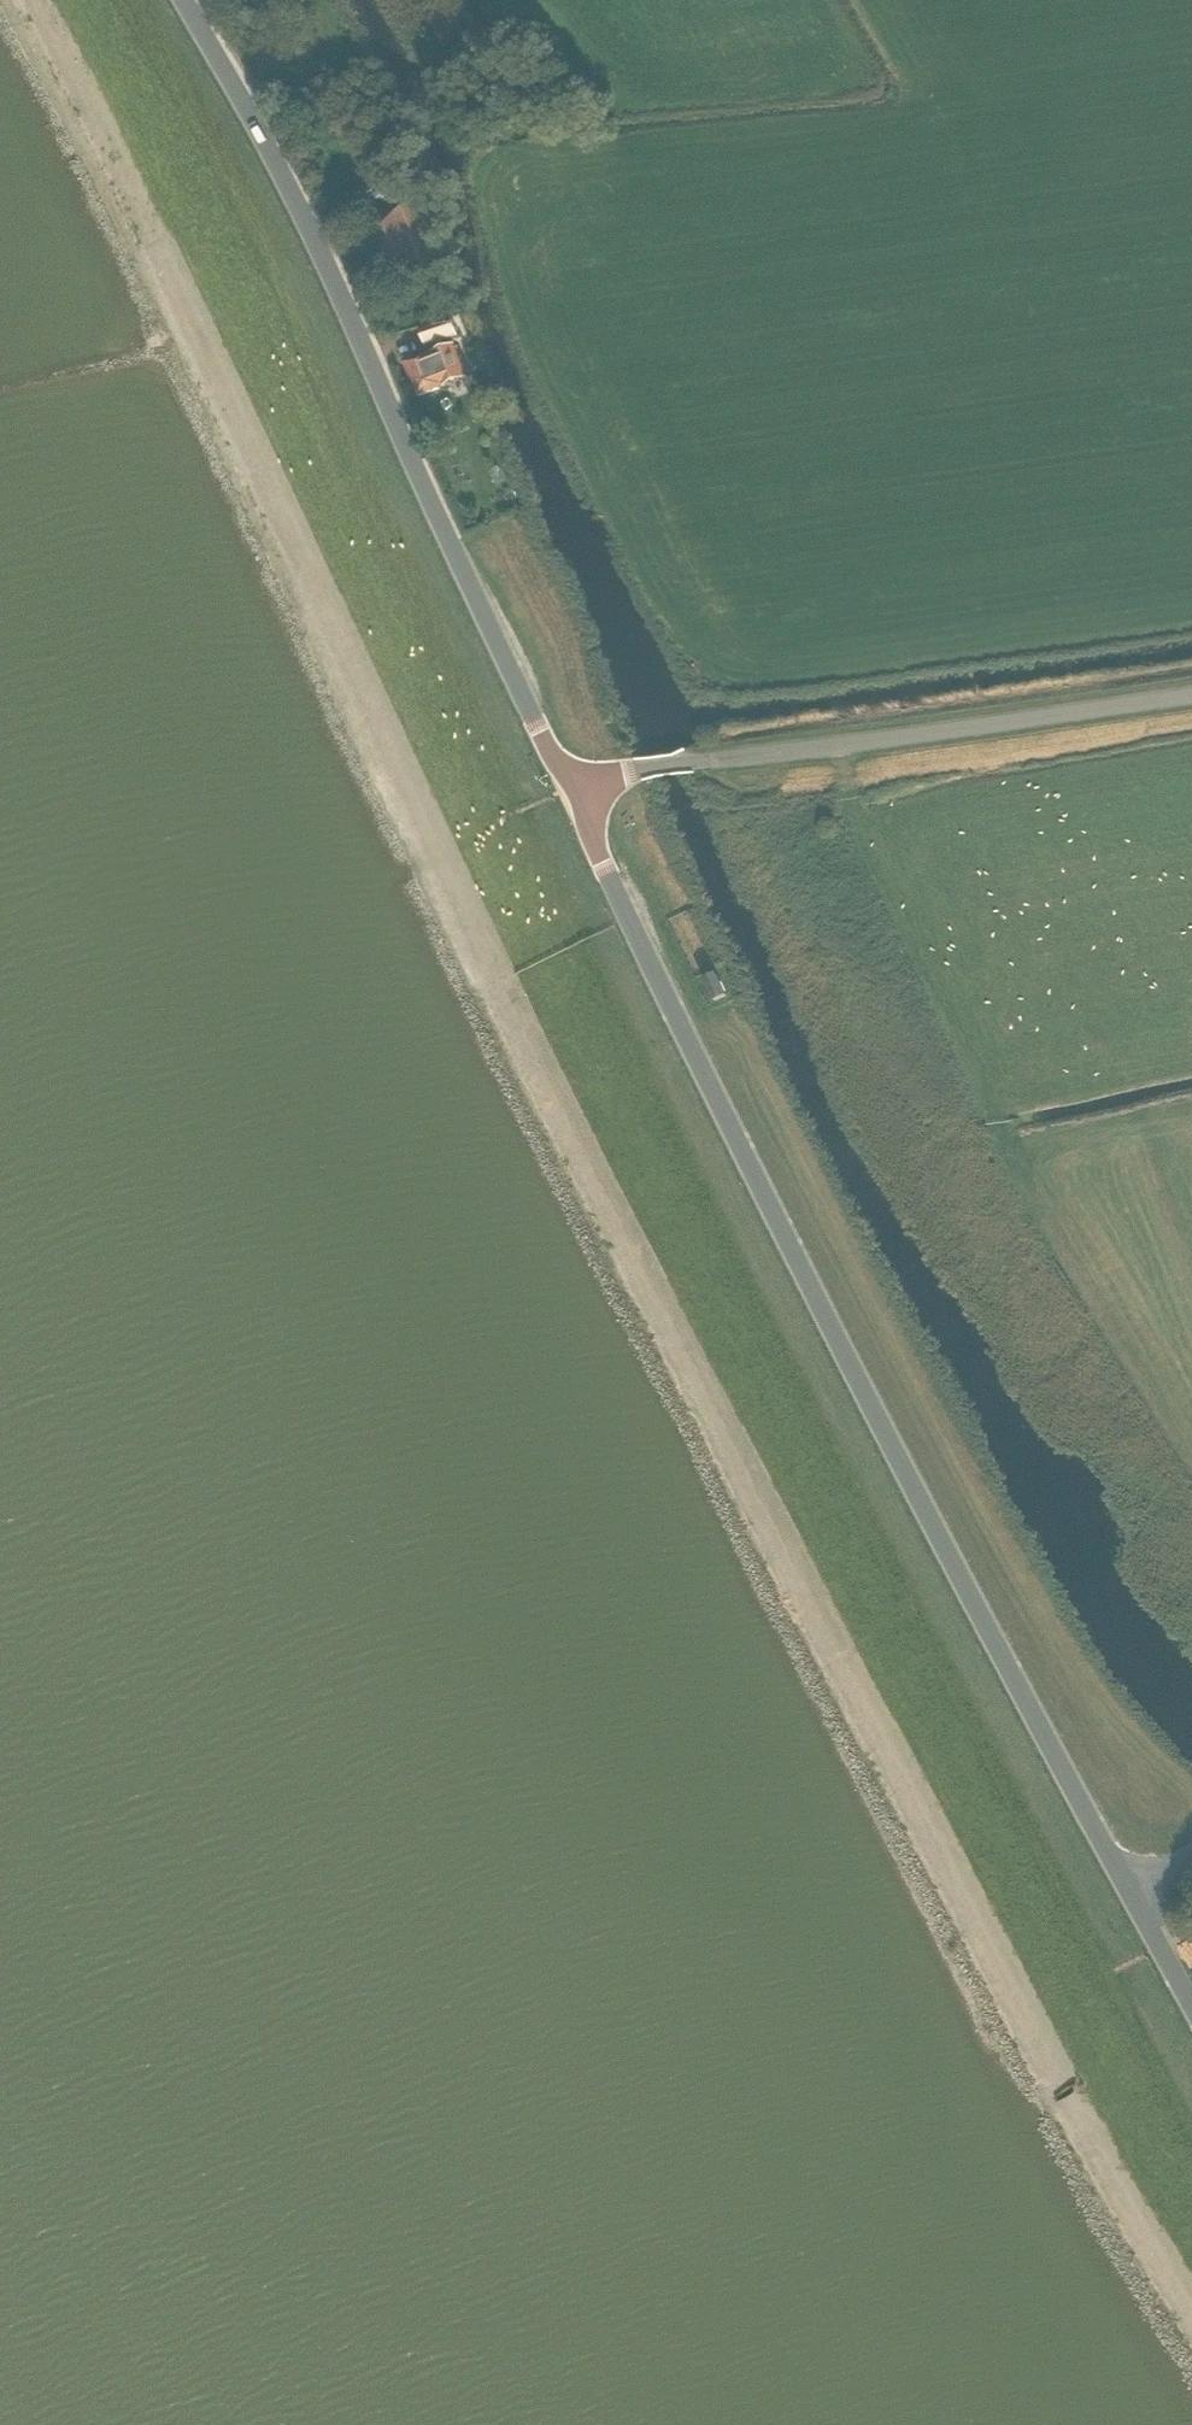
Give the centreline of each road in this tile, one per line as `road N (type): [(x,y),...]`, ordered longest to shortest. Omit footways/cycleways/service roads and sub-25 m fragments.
road 1 (tertiary): [(1132,1896),(815,1309),(571,797)]
road 2 (tertiary): [(571,797),(340,303),(177,0)]
road 3 (unclassified): [(571,797),(640,771),(1191,696)]
road 4 (tertiary): [(1191,2004),(1132,1896)]

